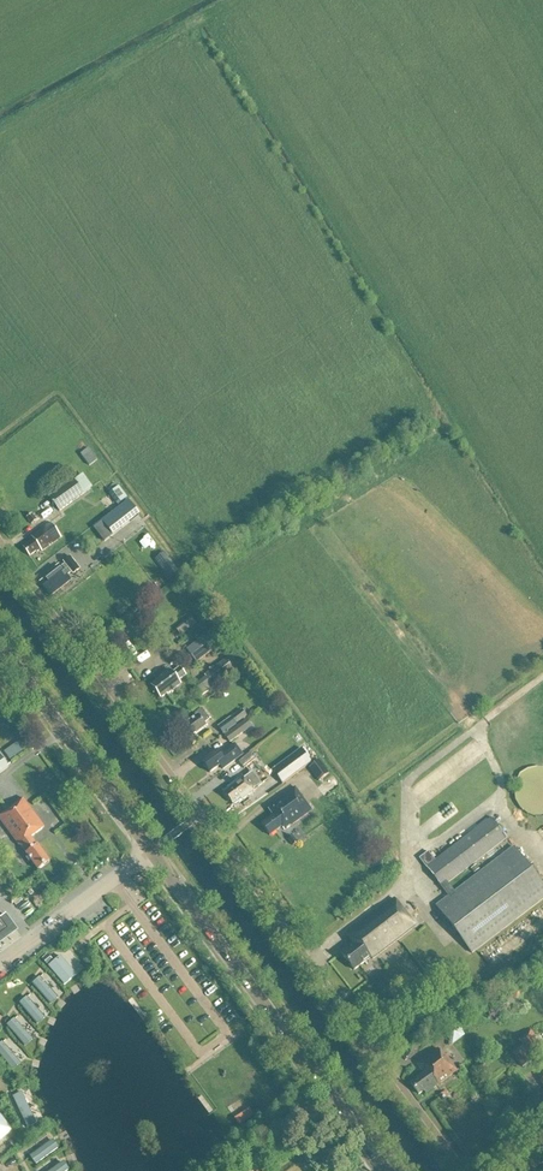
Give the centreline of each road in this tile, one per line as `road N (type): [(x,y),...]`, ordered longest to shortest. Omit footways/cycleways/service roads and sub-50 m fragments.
road 1 (residential): [(464,1170),(0,548)]
road 2 (secondary): [(386,1170),(0,643)]

